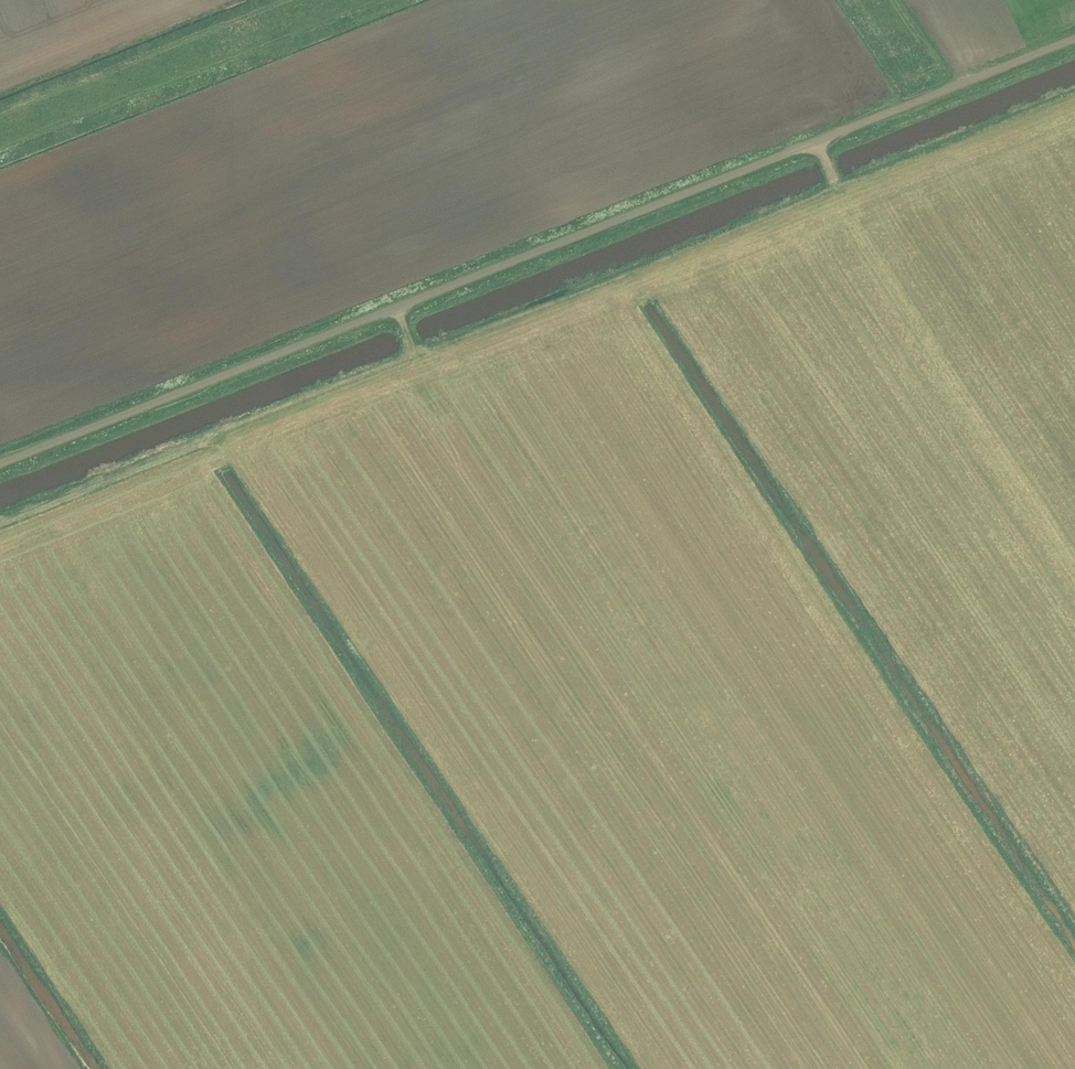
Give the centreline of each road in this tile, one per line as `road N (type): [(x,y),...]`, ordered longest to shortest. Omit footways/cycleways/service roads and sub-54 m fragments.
road 1 (unclassified): [(0,464),(1074,39)]

